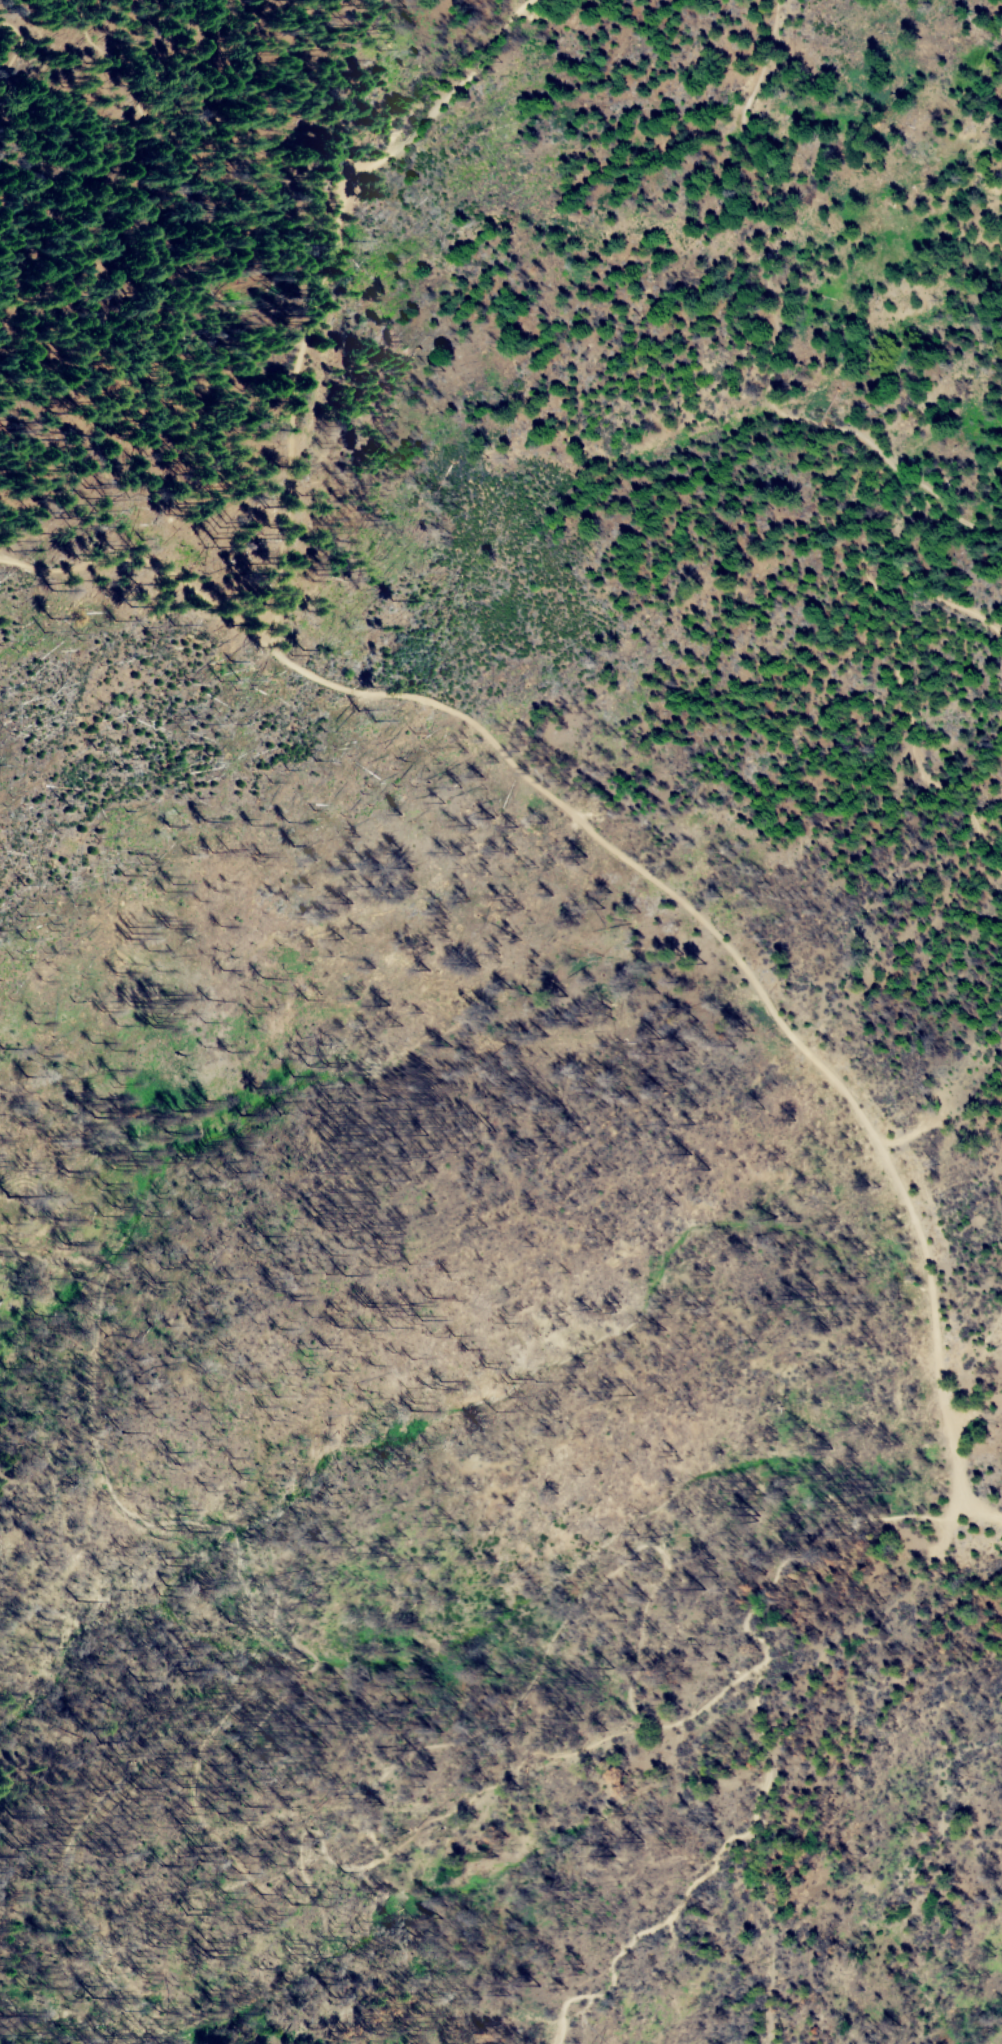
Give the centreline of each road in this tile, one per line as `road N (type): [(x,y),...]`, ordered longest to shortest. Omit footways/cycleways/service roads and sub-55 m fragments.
road 1 (track): [(1001,1521),(967,1495),(956,1468),(921,1231),(857,1111),(789,1035),(729,943),(447,710),(289,674),(259,655),(207,599),(161,579),(102,576),(59,586),(0,574)]
road 2 (track): [(775,408),(769,379),(777,336),(766,282),(778,210),(744,127),(781,0)]

